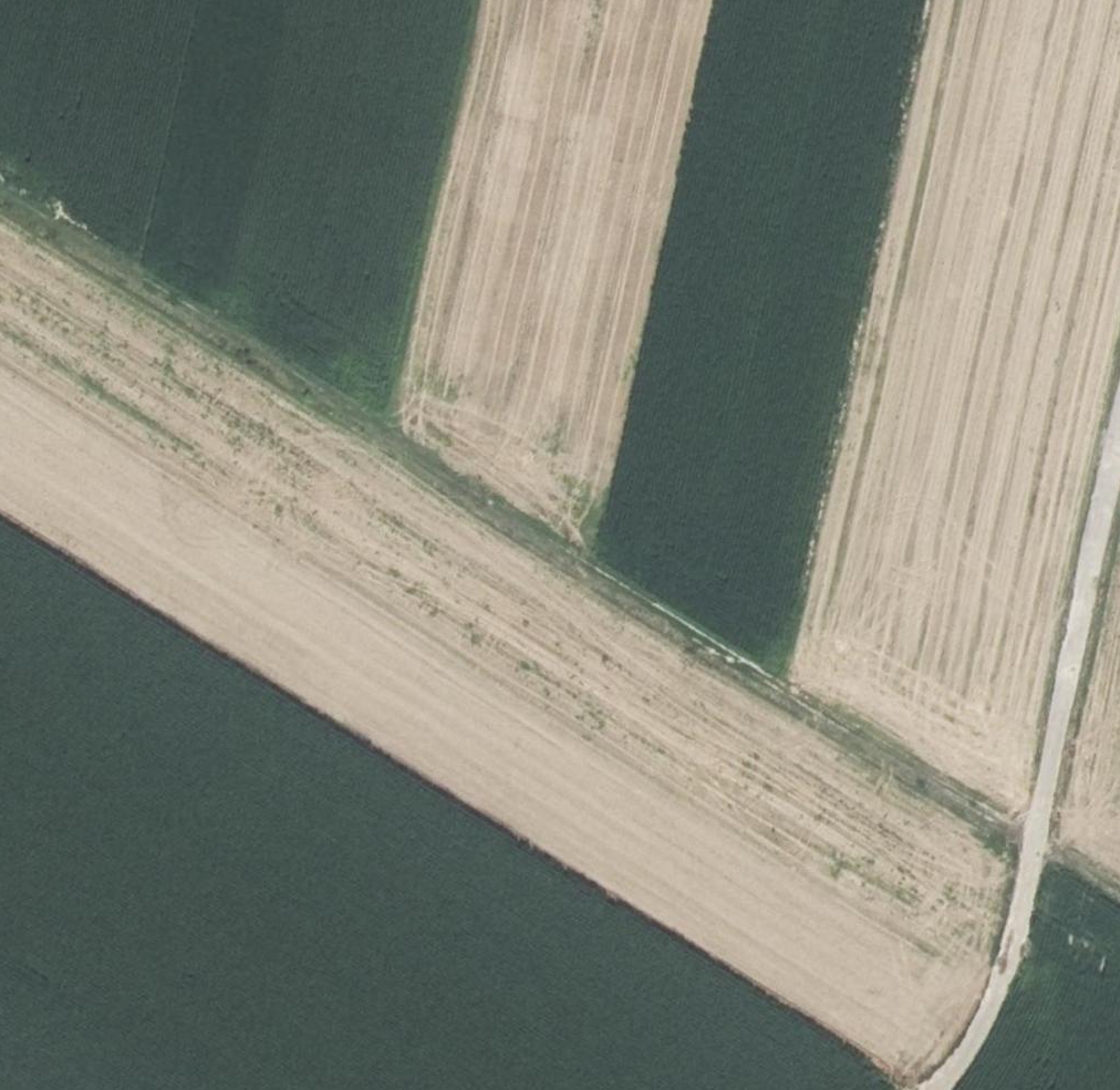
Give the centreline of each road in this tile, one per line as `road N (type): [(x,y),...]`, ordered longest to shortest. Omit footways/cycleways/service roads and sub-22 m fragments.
road 1 (track): [(1119,897),(0,193)]
road 2 (track): [(943,1089),(981,1047),(1016,931),(1119,456)]

